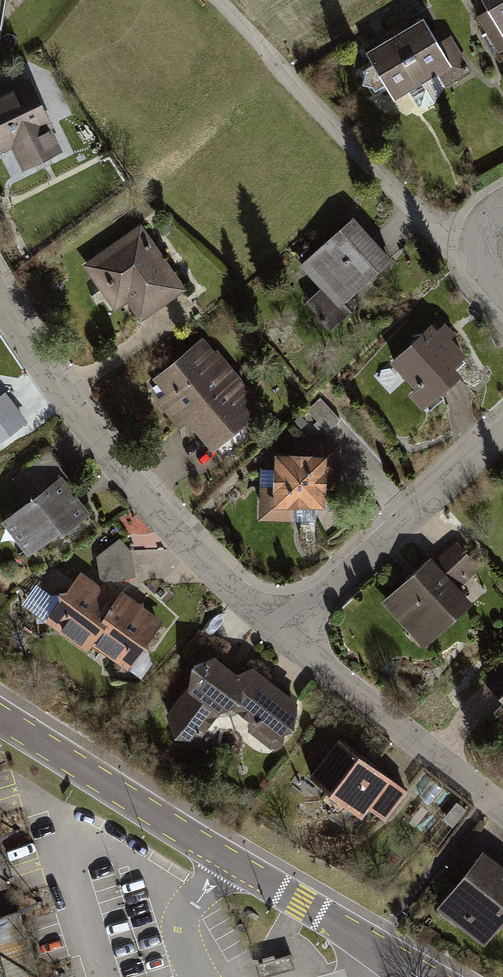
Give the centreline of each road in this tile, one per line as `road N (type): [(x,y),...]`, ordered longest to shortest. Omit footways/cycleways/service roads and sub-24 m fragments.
road 1 (tertiary): [(0,717),(415,976)]
road 2 (residential): [(286,636),(90,434),(0,303)]
road 3 (residential): [(215,0),(434,229),(477,242)]
road 4 (residential): [(502,430),(286,636)]
road 5 (residential): [(502,808),(286,636)]

